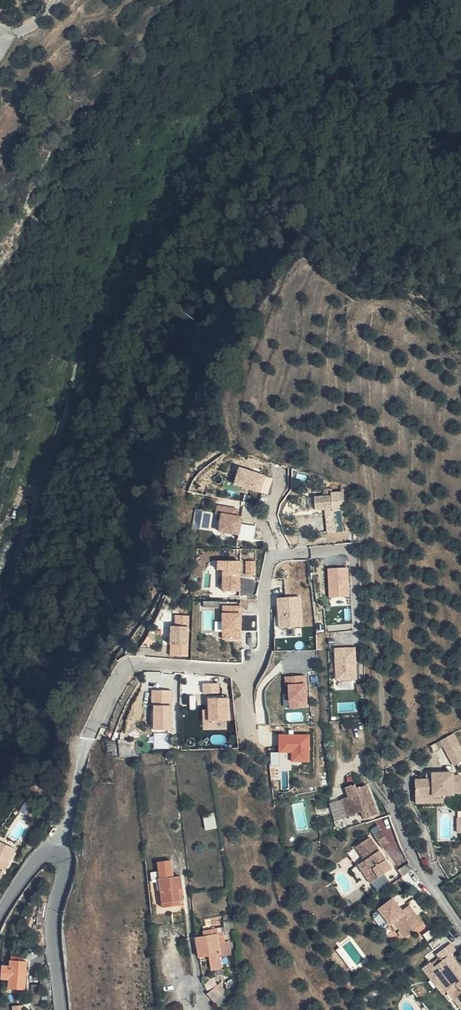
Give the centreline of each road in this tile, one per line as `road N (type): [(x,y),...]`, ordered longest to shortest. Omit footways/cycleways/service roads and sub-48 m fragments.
road 1 (residential): [(0,916),(38,858),(47,850),(65,854),(54,940),(61,1009)]

